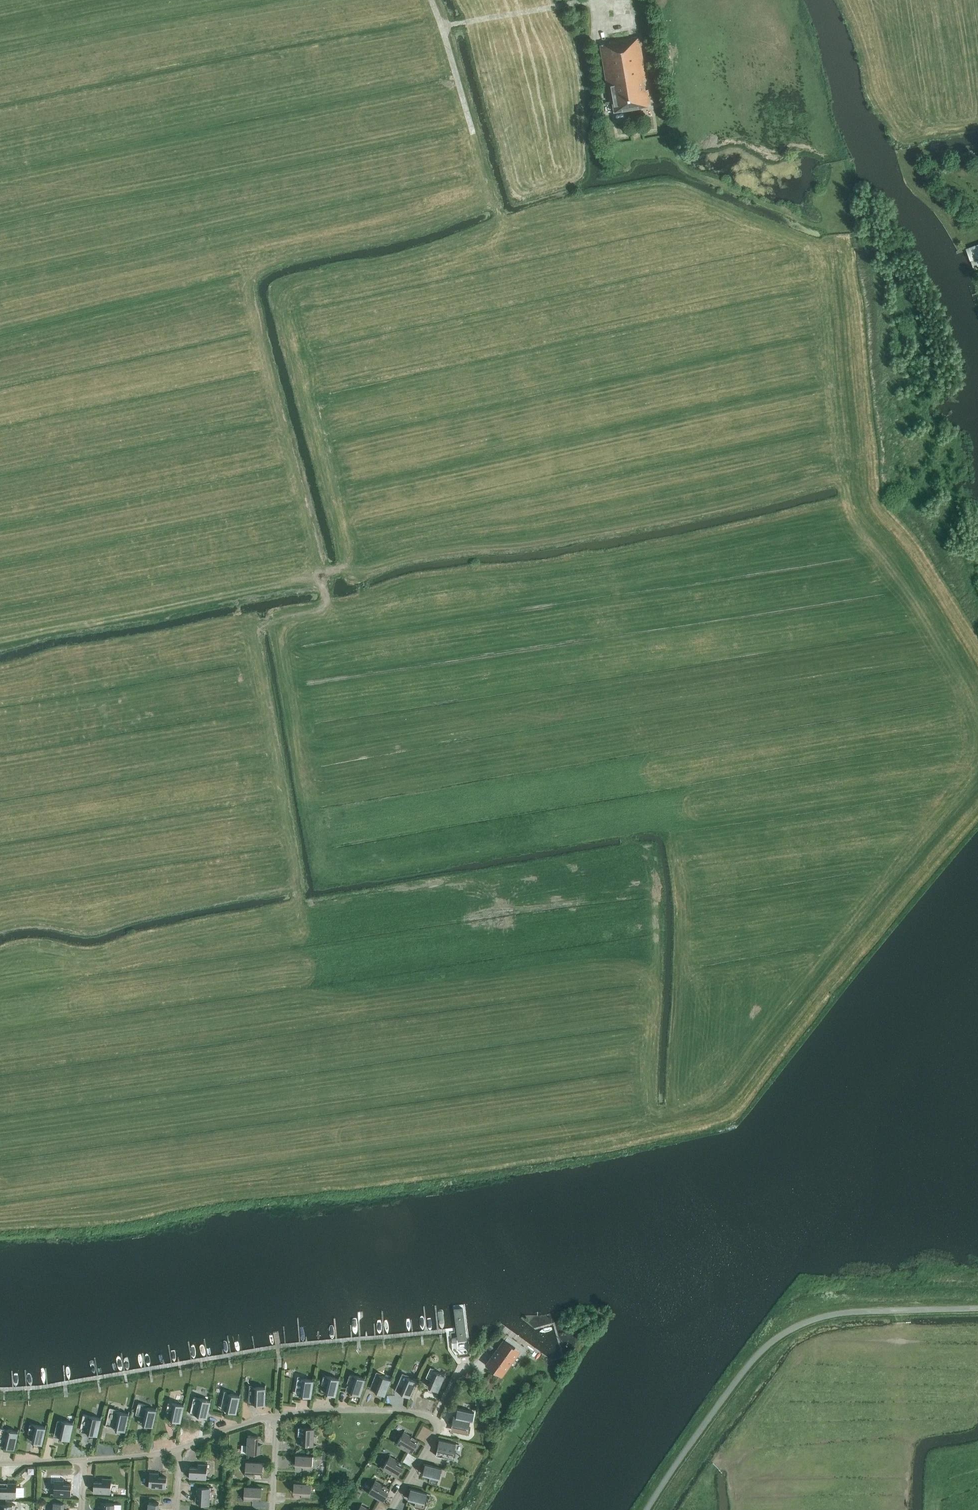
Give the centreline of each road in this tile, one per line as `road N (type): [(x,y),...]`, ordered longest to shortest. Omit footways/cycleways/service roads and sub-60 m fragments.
road 1 (unclassified): [(648,1509),(729,1390),(779,1336),(847,1312),(977,1308)]
road 2 (track): [(592,1),(442,26)]
road 3 (track): [(432,0),(473,134)]

